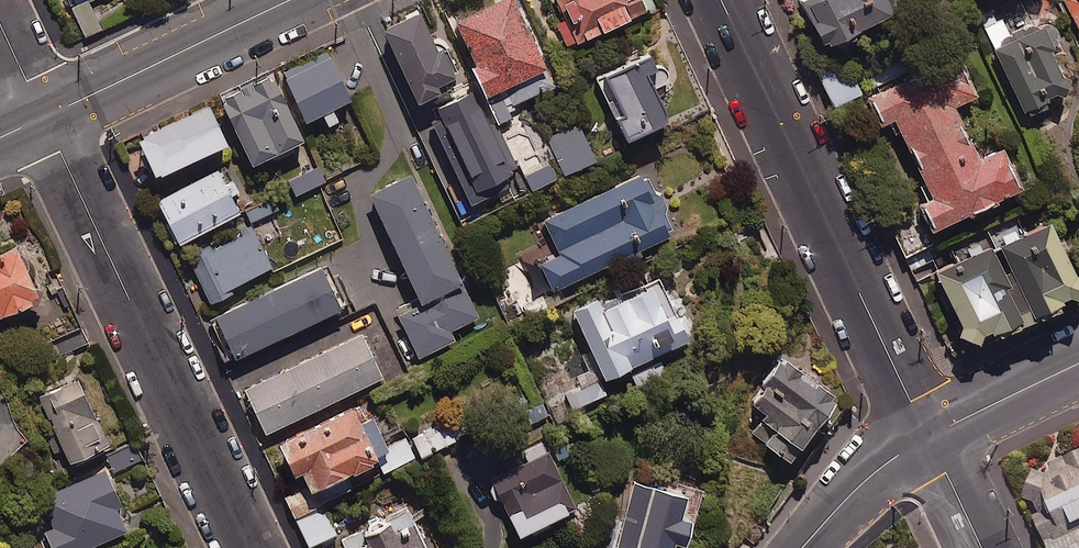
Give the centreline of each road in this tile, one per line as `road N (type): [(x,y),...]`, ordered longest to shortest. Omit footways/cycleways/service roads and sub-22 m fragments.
road 1 (residential): [(721,0),(929,436)]
road 2 (residential): [(43,119),(250,547)]
road 3 (tertiary): [(296,0),(43,119)]
road 4 (unclassified): [(929,436),(869,477),(807,547)]
road 5 (tertiary): [(929,436),(1078,363)]
road 6 (residential): [(929,436),(982,547)]

